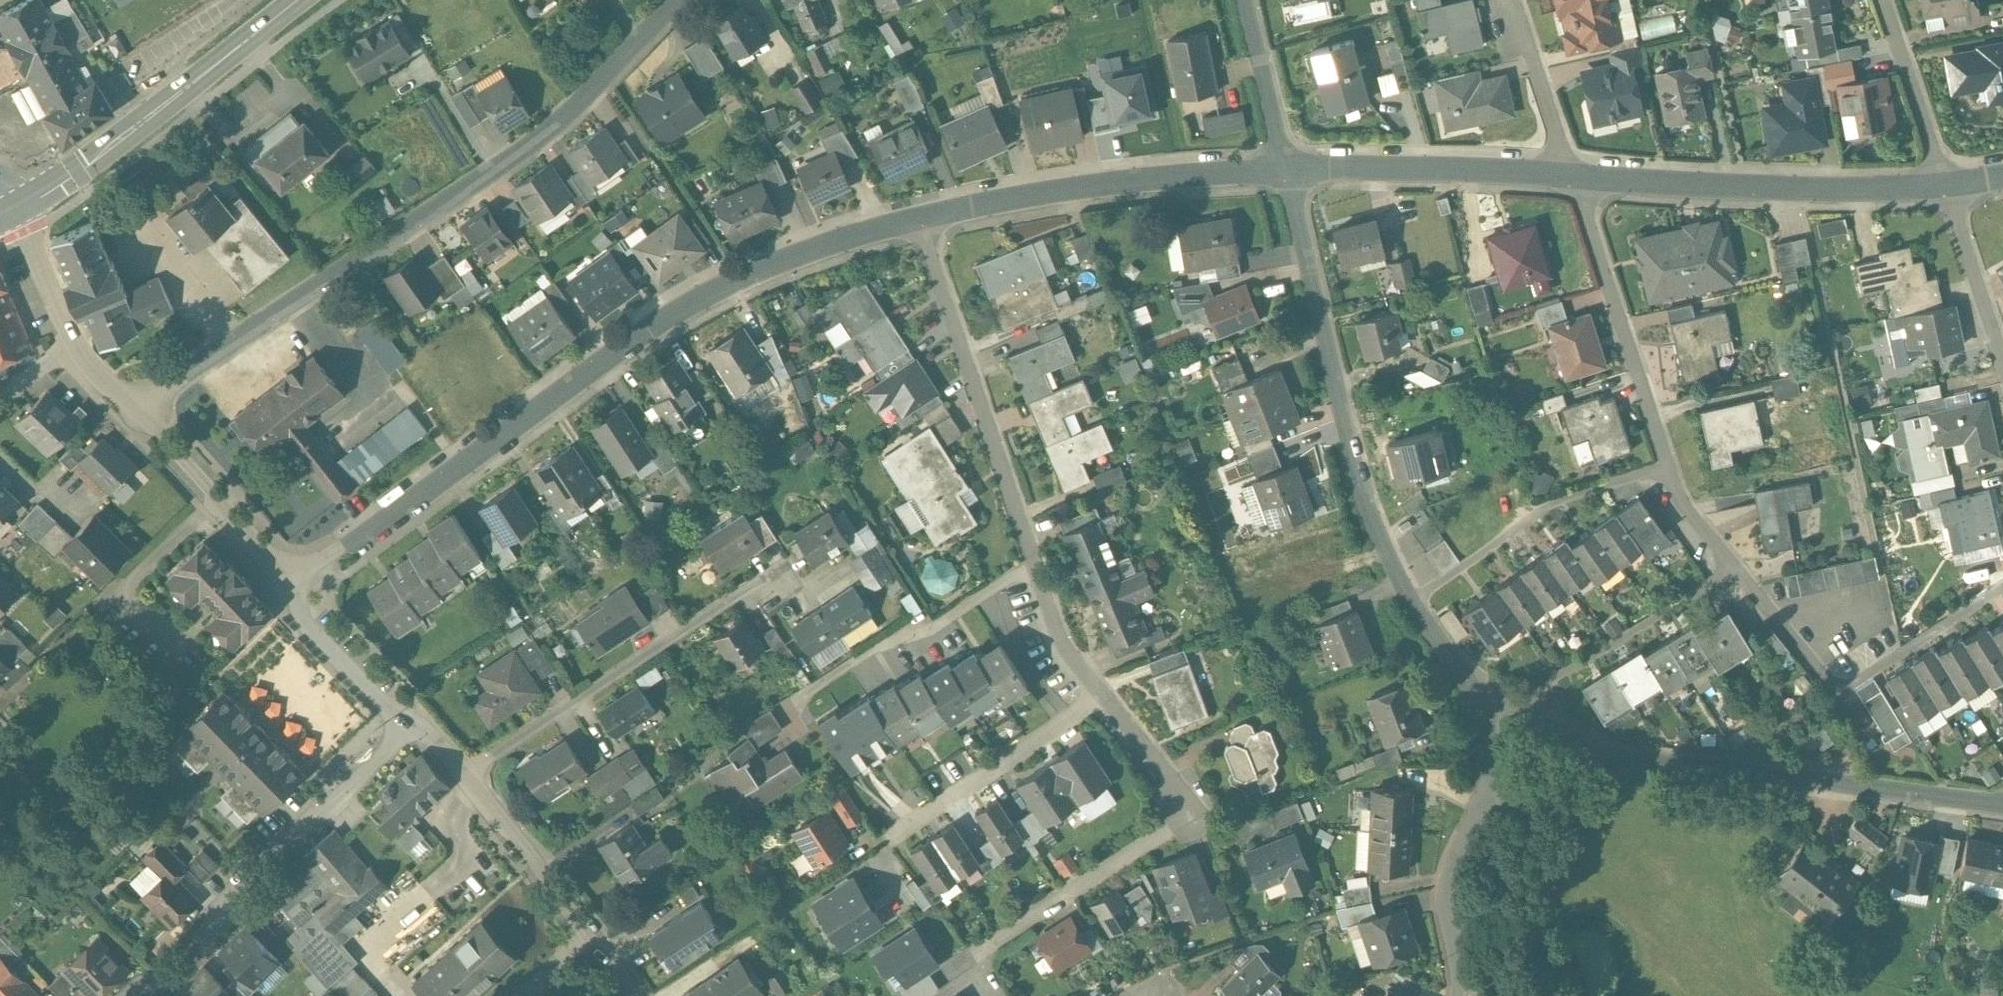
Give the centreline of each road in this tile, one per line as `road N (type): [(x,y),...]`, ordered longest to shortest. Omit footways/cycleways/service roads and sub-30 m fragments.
road 1 (residential): [(924,218),(741,274),(648,325),(294,583)]
road 2 (residential): [(692,0),(604,95),(127,413)]
road 3 (residential): [(1287,169),(1357,481),(1414,600)]
road 4 (residential): [(1106,694),(1177,777),(1194,811),(968,957)]
road 5 (residential): [(137,995),(419,718)]
road 6 (residential): [(467,772),(786,557)]
road 7 (residential): [(1949,182),(1746,183),(1573,170)]
road 8 (residential): [(1287,169),(1109,184),(924,218)]
road 9 (residential): [(924,218),(1037,562)]
road 10 (primary): [(300,0),(8,214)]
road 11 (residential): [(1668,463),(1626,312),(1573,170)]
road 12 (residential): [(1668,463),(1534,513),(1414,600)]
road 13 (residential): [(1573,170),(1287,169)]
road 14 (residential): [(1037,562),(940,621),(878,644),(791,705)]
road 15 (residential): [(2002,797),(1737,767)]
road 16 (residential): [(1735,567),(1522,698)]
road 17 (residential): [(1106,694),(901,831)]
road 18 (residential): [(127,413),(294,583)]
road 19 (residential): [(1831,694),(2002,584)]
road 20 (residential): [(467,772),(594,926)]
road 21 (residential): [(1456,995),(1449,878),(1480,803)]
road 22 (residential): [(1949,182),(1880,0)]
road 23 (residential): [(294,583),(419,718)]
road 24 (residential): [(1573,170),(1509,0)]
road 25 (residential): [(2002,355),(1949,182)]
road 26 (residential): [(1251,0),(1287,169)]
road 27 (residential): [(1831,694),(1735,567)]
road 28 (residential): [(1037,562),(1057,626),(1106,694)]
road 29 (residential): [(1621,753),(1480,803)]
road 30 (residential): [(8,214),(66,348)]
road 31 (residential): [(1735,567),(1682,504),(1668,463)]
road 32 (residential): [(1480,803),(1466,679)]
road 33 (residential): [(1737,767),(1761,736),(1831,694)]

